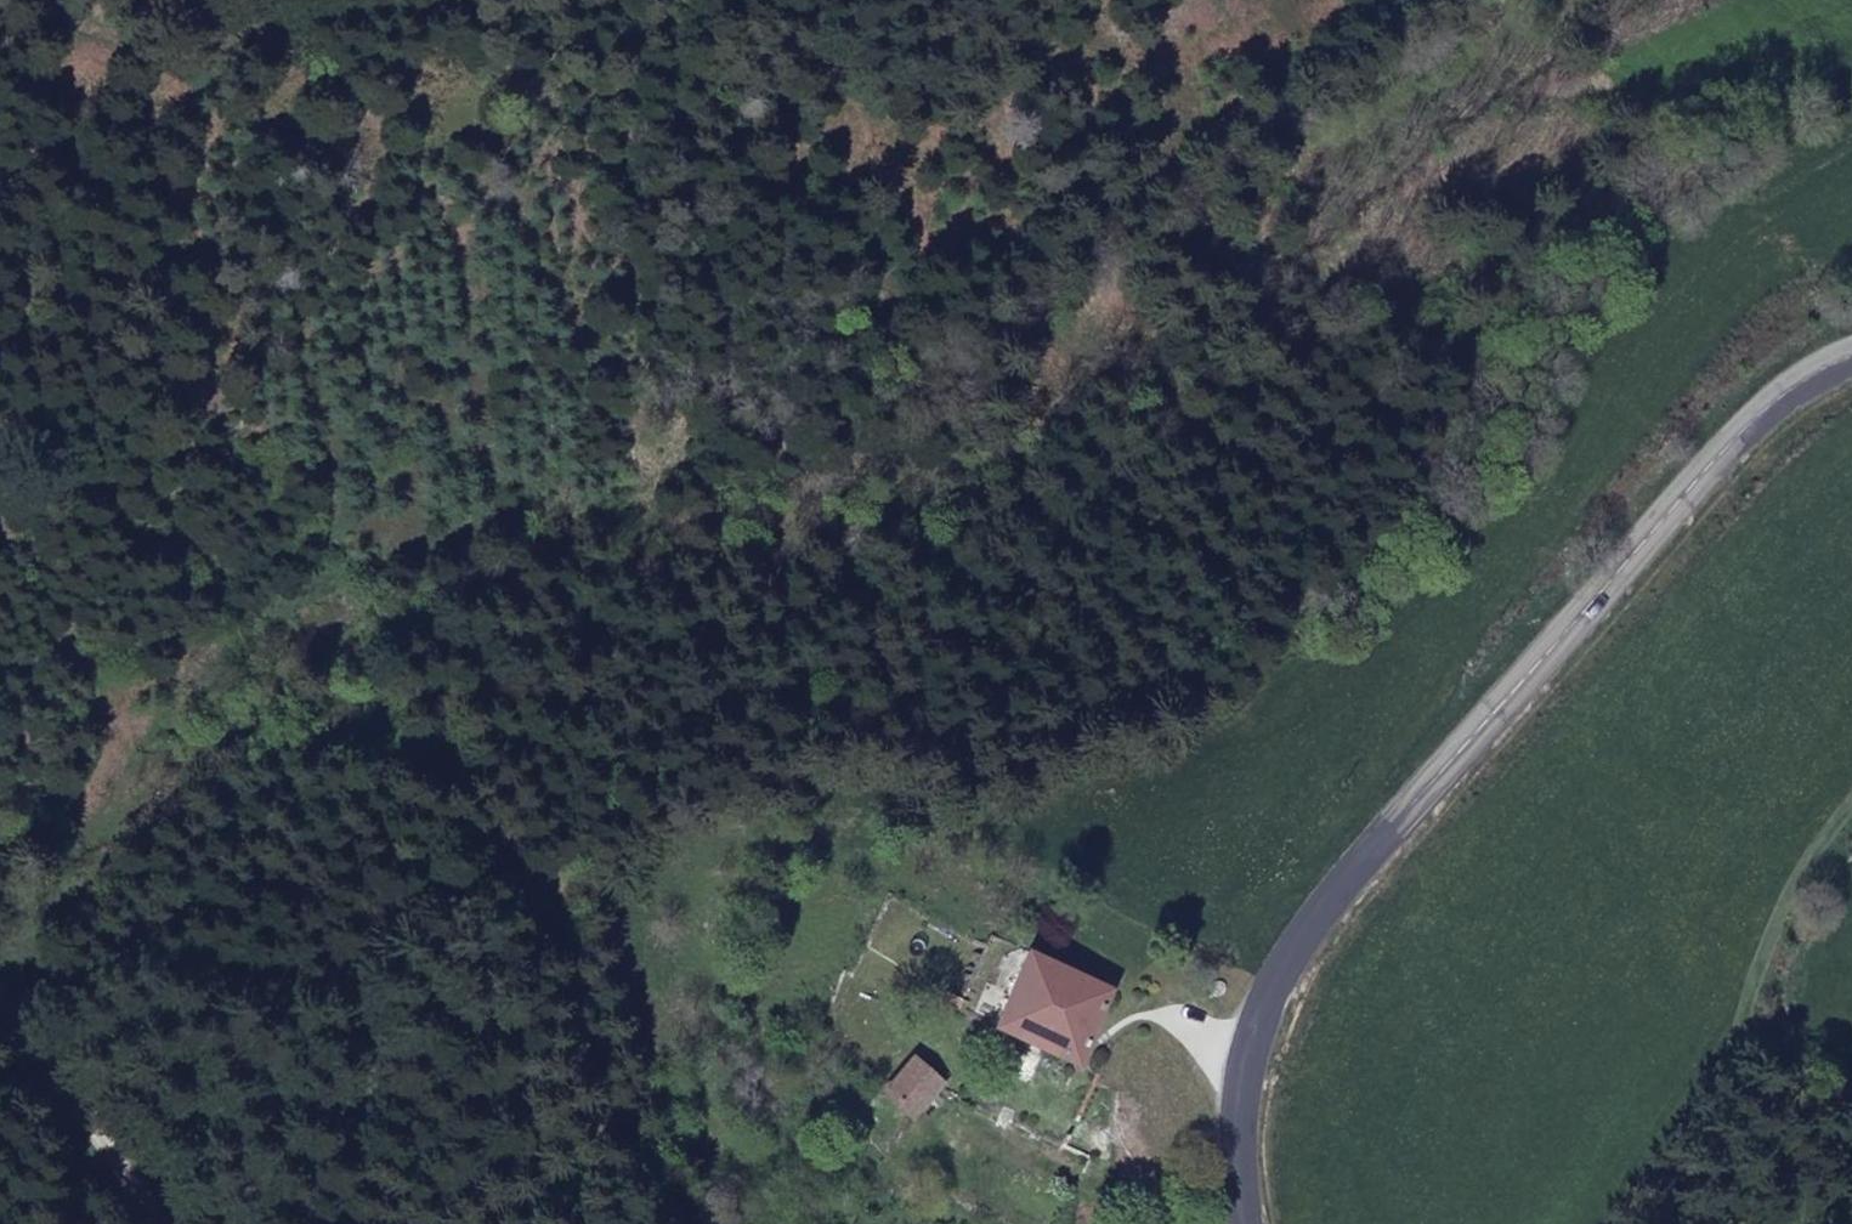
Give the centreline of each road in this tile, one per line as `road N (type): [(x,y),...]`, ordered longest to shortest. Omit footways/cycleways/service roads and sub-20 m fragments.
road 1 (secondary): [(1851,358),(1777,401),(1716,457),(1339,900),(1313,941),(1271,1051),(1265,1164),(1273,1223)]
road 2 (track): [(0,1009),(160,1223)]

